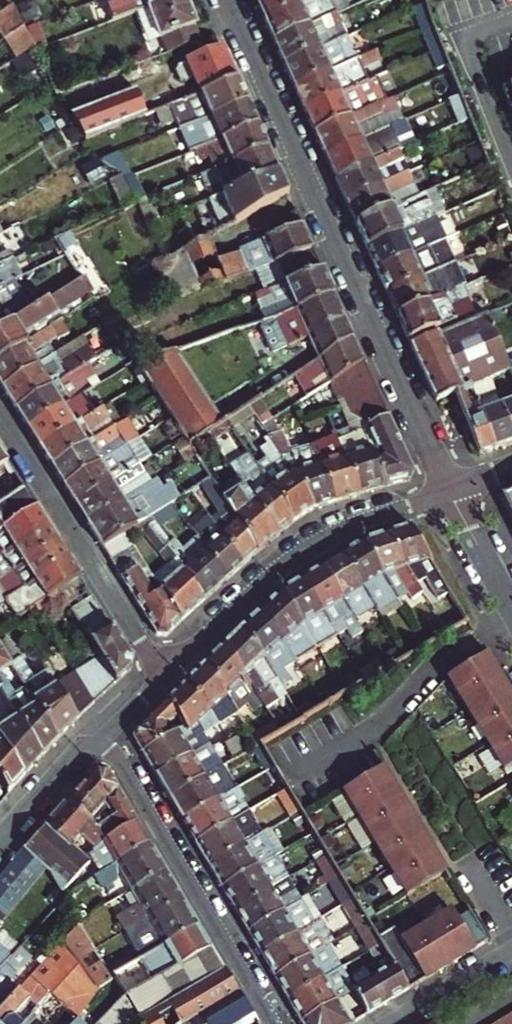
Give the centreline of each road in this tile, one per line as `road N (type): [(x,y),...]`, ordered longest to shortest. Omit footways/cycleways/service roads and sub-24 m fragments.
road 1 (residential): [(451,492),(228,0)]
road 2 (residential): [(163,678),(296,556),(342,530),(451,492)]
road 3 (residential): [(274,1023),(102,736)]
road 4 (residential): [(163,678),(0,416)]
road 5 (residential): [(0,840),(102,736)]
road 6 (residential): [(388,1023),(511,951)]
road 7 (residential): [(451,492),(511,611)]

